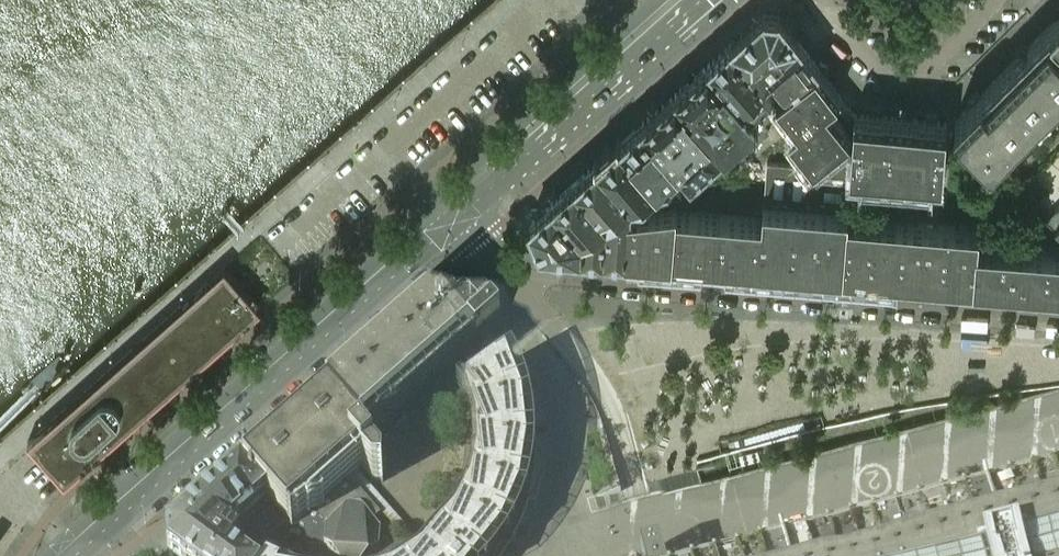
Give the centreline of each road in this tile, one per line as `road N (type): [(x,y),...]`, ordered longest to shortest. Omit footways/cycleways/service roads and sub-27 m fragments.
road 1 (residential): [(1058,316),(513,279)]
road 2 (tertiary): [(60,555),(449,212)]
road 3 (residential): [(825,0),(887,73),(913,79),(934,74),(998,0)]
road 4 (tertiary): [(558,106),(484,158),(460,182),(449,212)]
road 5 (tertiary): [(449,212),(507,175),(558,106)]

